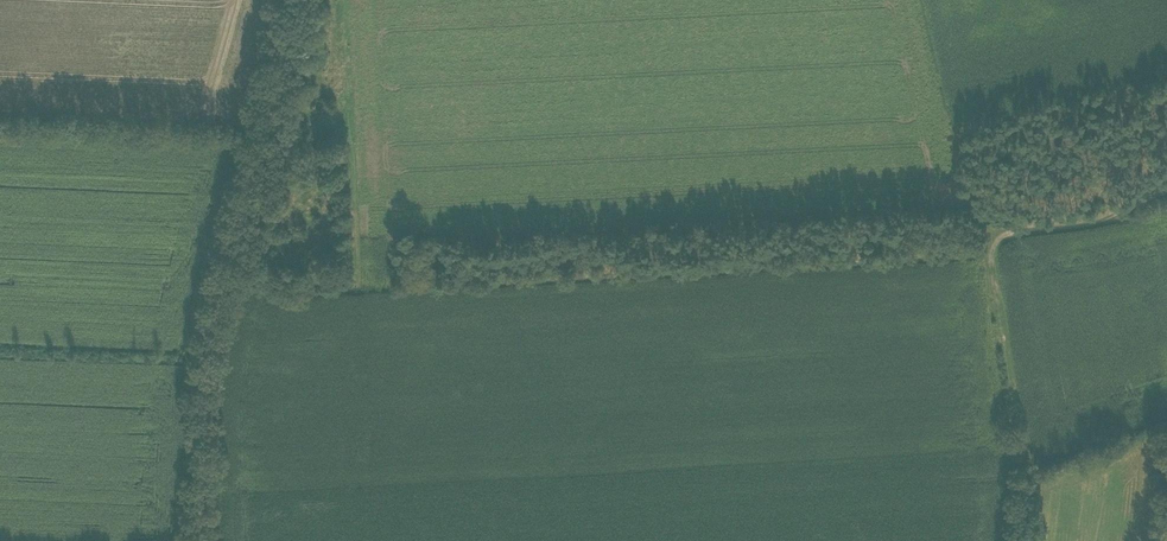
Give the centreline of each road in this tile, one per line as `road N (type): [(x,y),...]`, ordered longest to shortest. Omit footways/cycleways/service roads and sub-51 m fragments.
road 1 (track): [(299,0),(208,357),(201,540)]
road 2 (track): [(1166,190),(995,242),(1030,483),(1023,540)]

